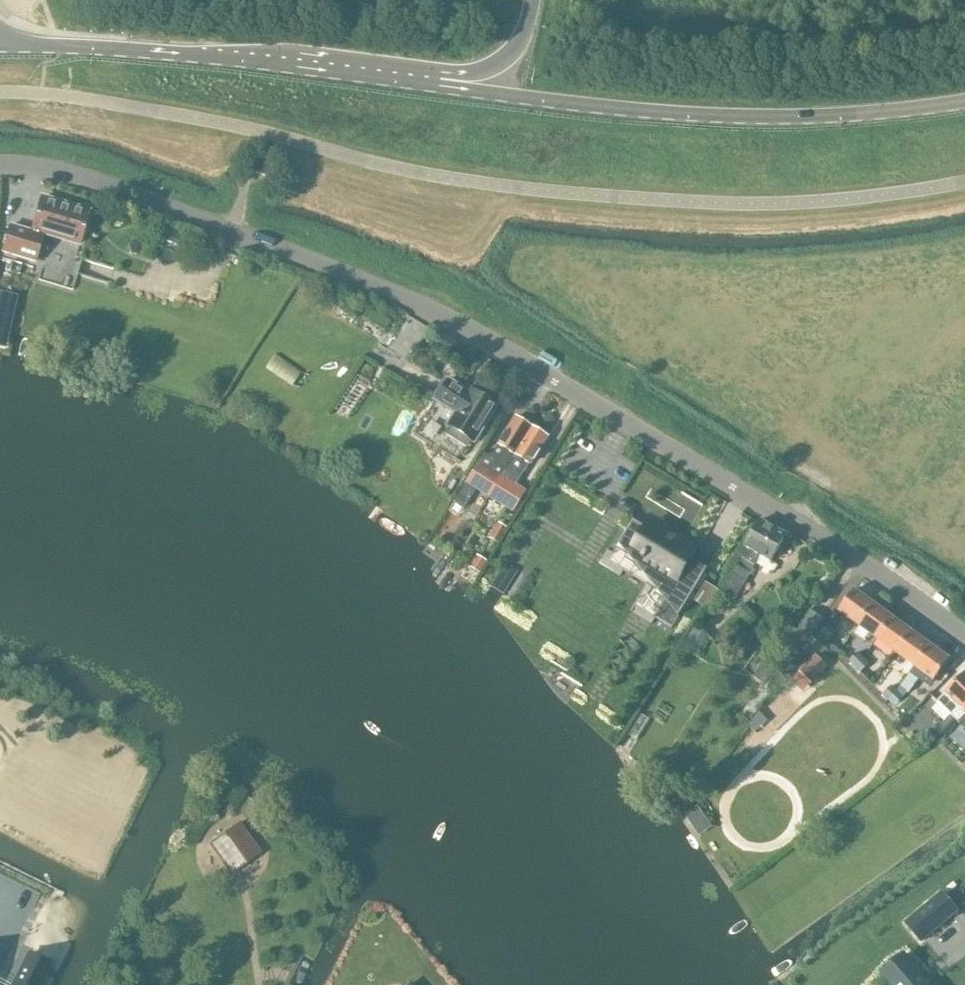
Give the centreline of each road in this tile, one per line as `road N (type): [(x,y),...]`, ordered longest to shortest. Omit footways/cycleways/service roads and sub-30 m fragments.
road 1 (unclassified): [(0,167),(97,183),(396,296),(783,512),(964,633)]
road 2 (primary): [(438,82),(702,113),(804,115),(964,99)]
road 3 (primary): [(0,46),(219,58),(438,82)]
road 4 (motorway): [(438,82),(504,61),(523,38),(533,0)]

